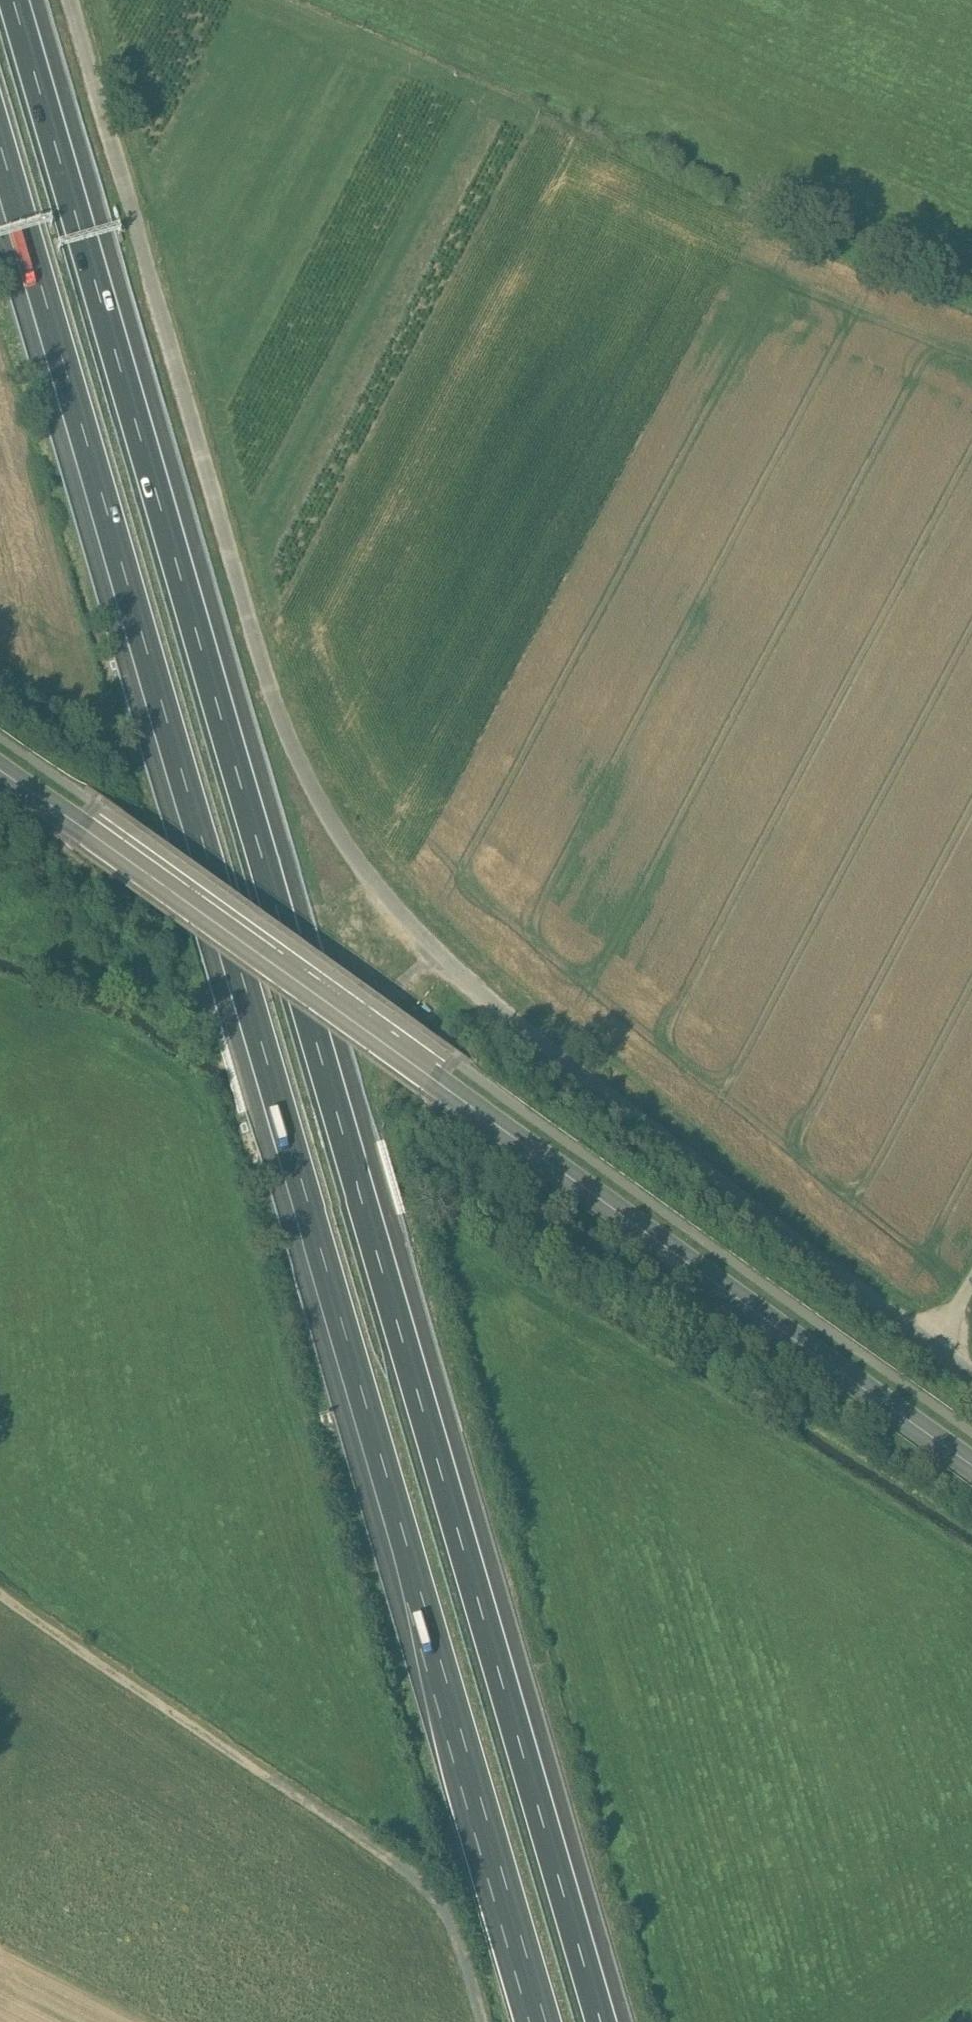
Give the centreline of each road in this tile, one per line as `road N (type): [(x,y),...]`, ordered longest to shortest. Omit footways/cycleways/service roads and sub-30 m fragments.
road 1 (motorway): [(598,2021),(11,0)]
road 2 (motorway): [(0,147),(539,2021)]
road 3 (unclassified): [(971,1372),(586,1078),(448,962),(386,898),(322,805),(287,731),(70,0)]
road 4 (secondary): [(971,1471),(0,780)]
road 5 (track): [(486,2021),(456,1917),(439,1891),(0,1591)]

